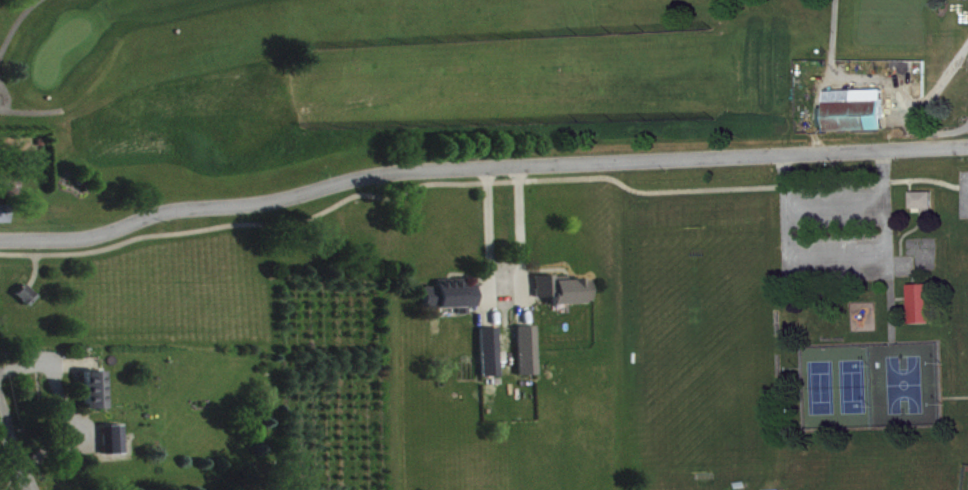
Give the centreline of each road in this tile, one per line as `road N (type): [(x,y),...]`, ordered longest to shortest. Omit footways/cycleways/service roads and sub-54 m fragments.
road 1 (residential): [(0,243),(85,239),(170,211),(257,207),(394,172),(967,149)]

